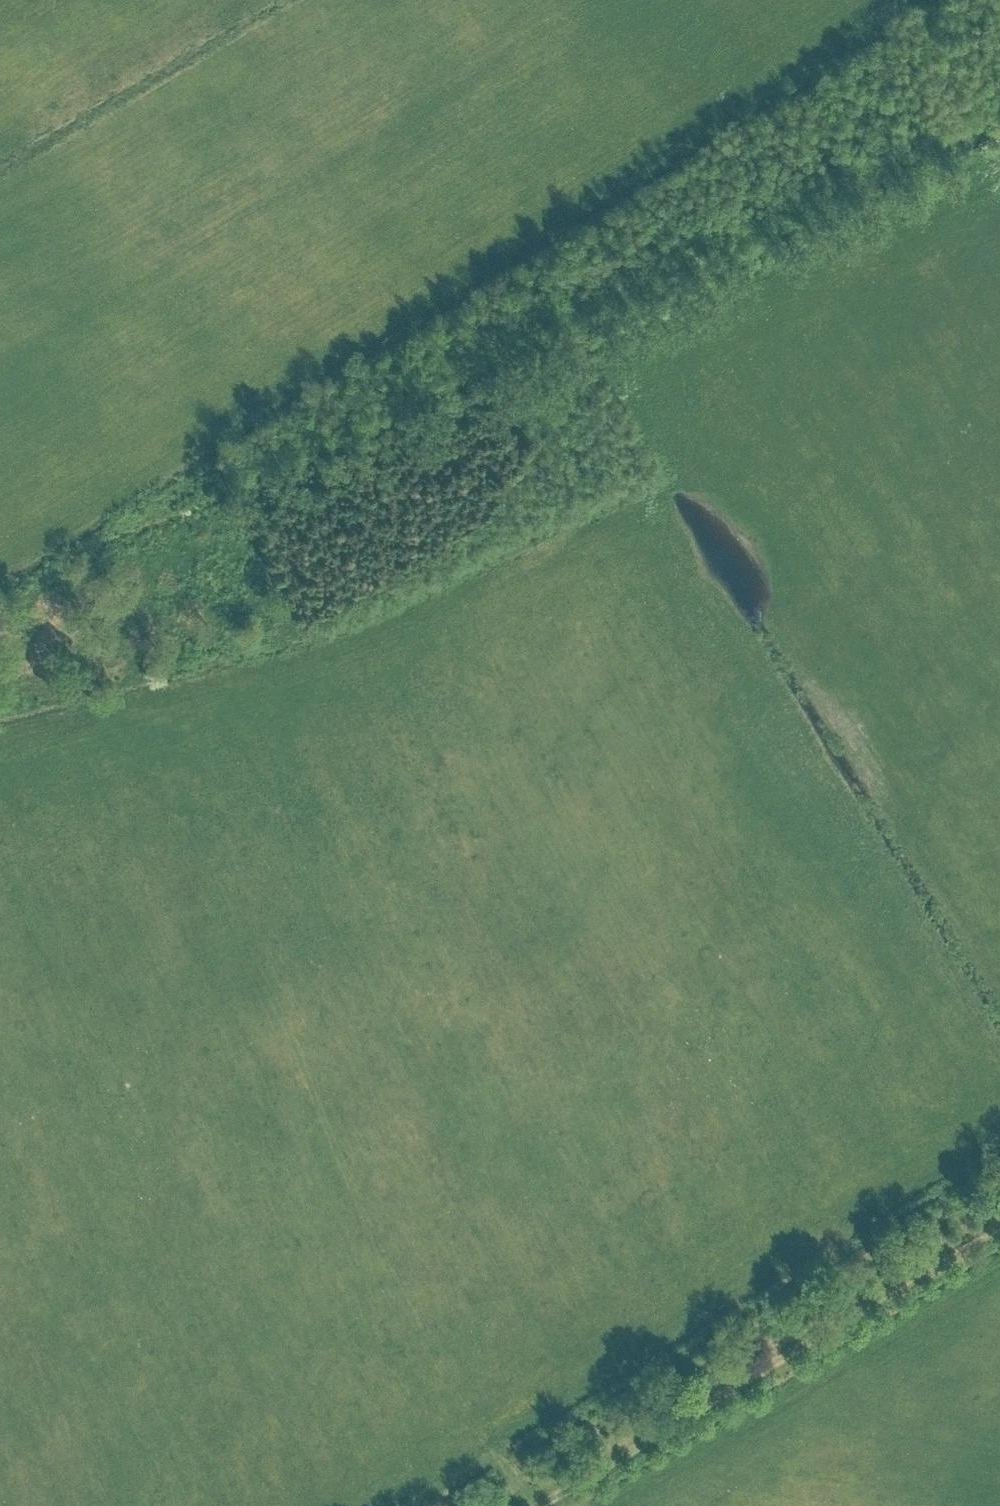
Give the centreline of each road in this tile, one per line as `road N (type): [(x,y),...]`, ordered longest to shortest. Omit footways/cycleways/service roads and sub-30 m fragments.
road 1 (track): [(536,1505),(999,1224)]

